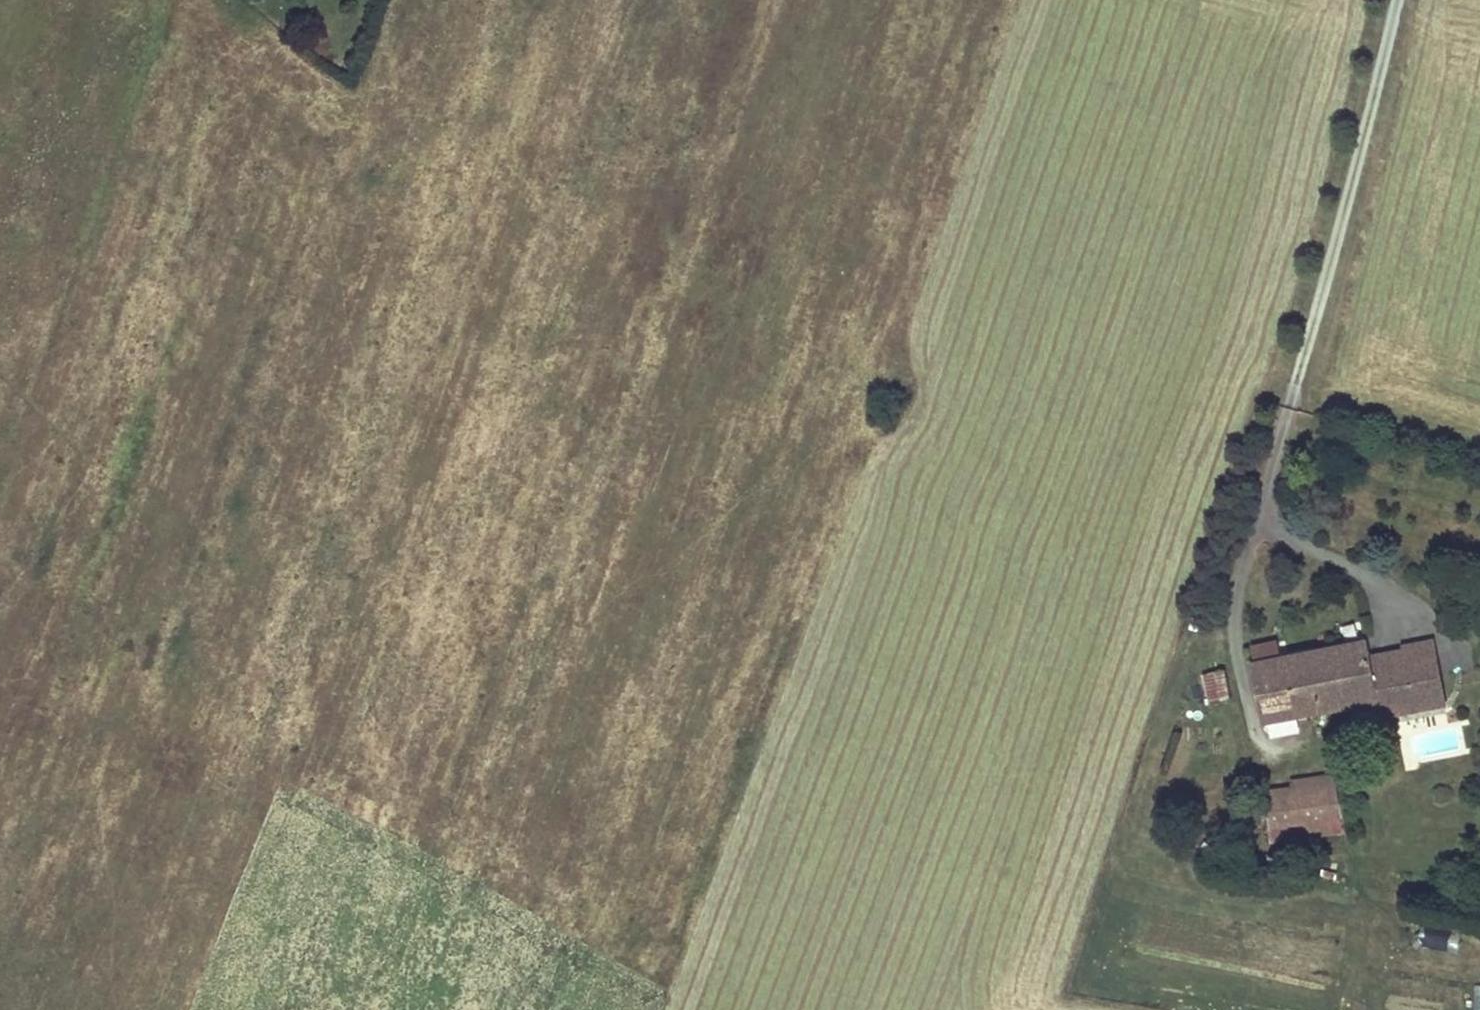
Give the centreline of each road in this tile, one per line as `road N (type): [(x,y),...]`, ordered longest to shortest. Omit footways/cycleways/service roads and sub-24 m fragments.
road 1 (track): [(1394,0),(1296,396)]

